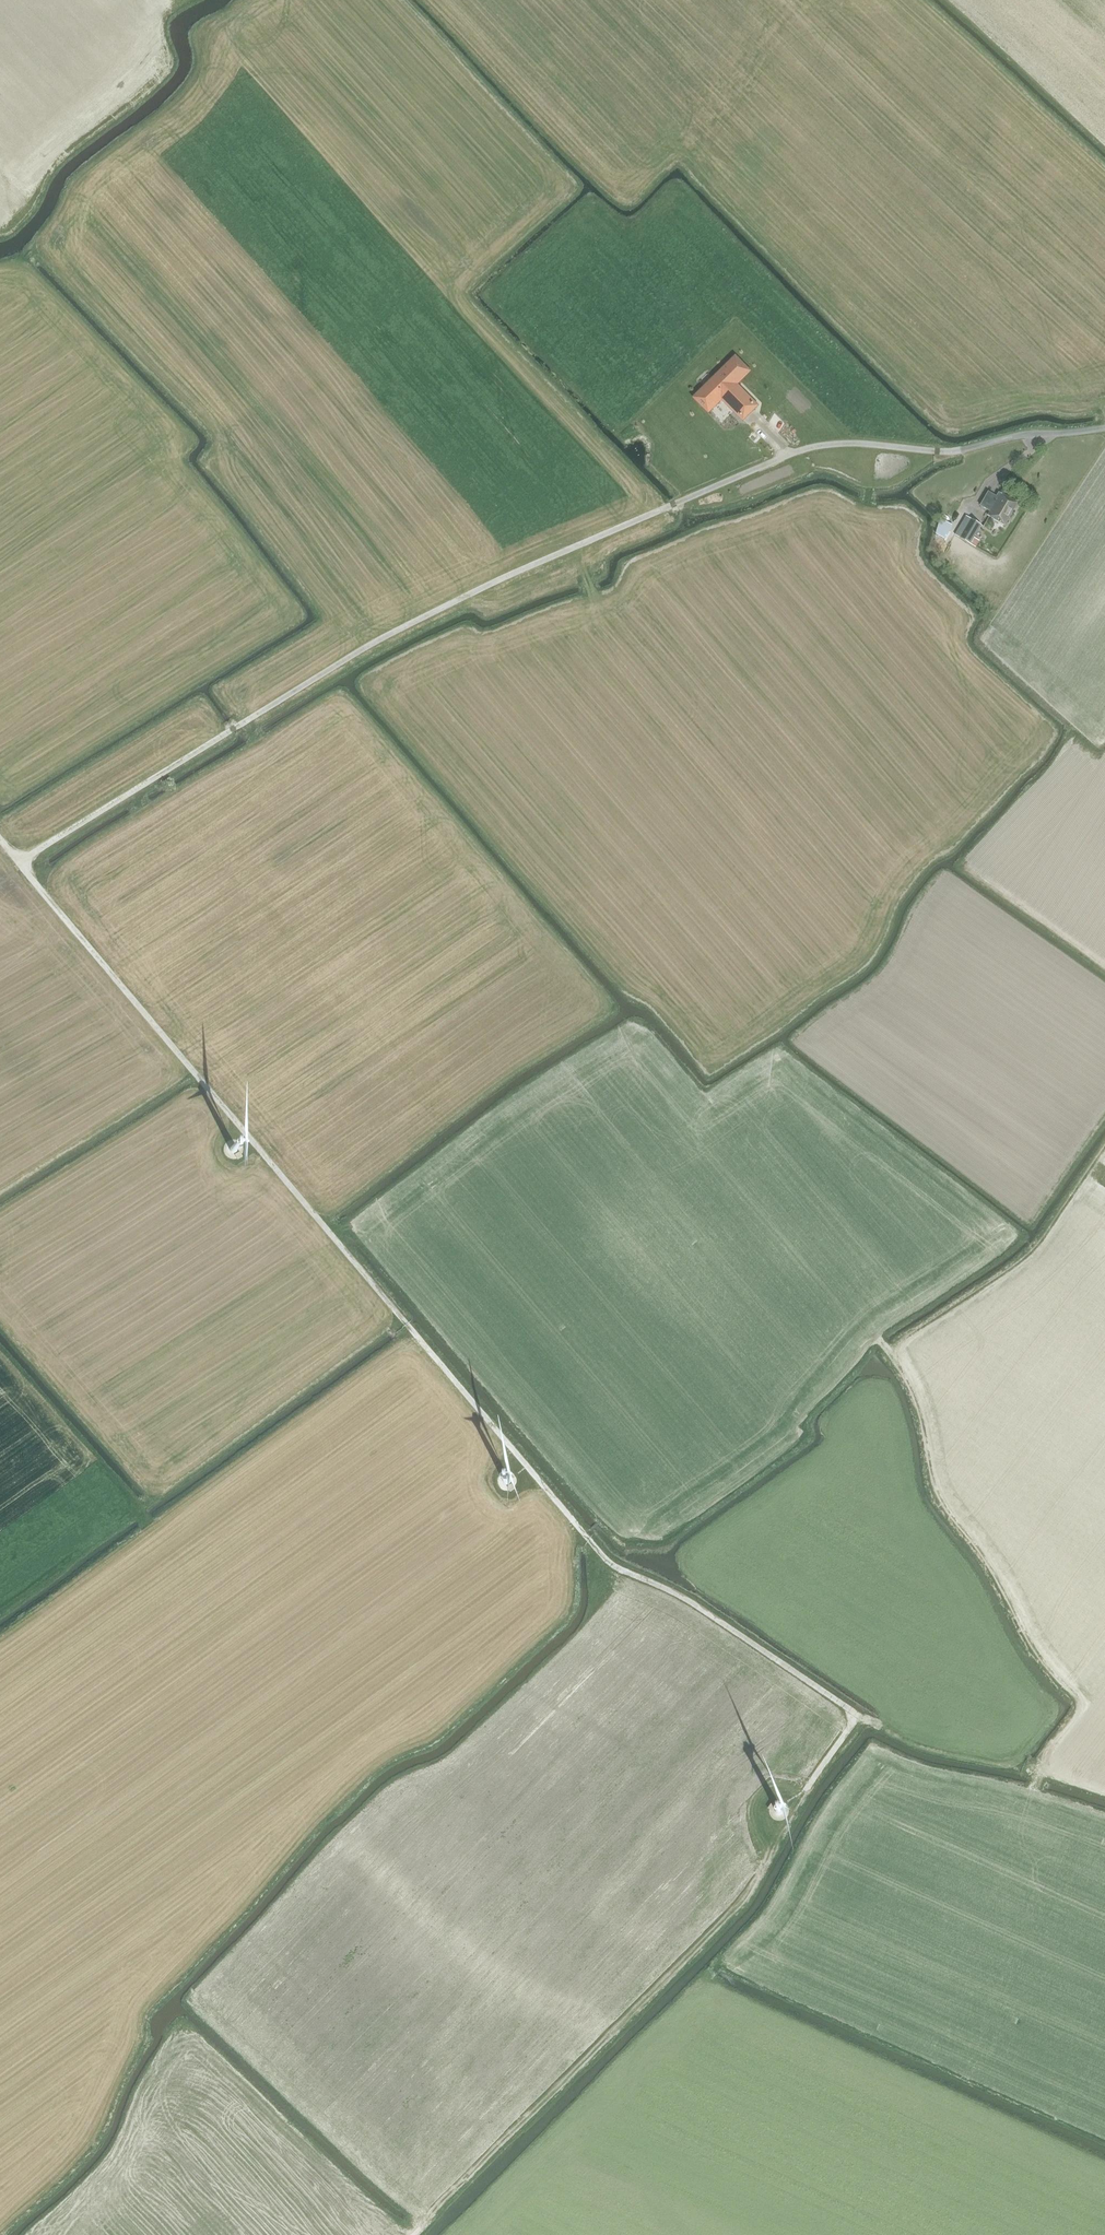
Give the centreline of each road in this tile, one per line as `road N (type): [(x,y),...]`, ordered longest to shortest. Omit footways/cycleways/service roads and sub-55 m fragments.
road 1 (unclassified): [(937,452),(1104,428)]

